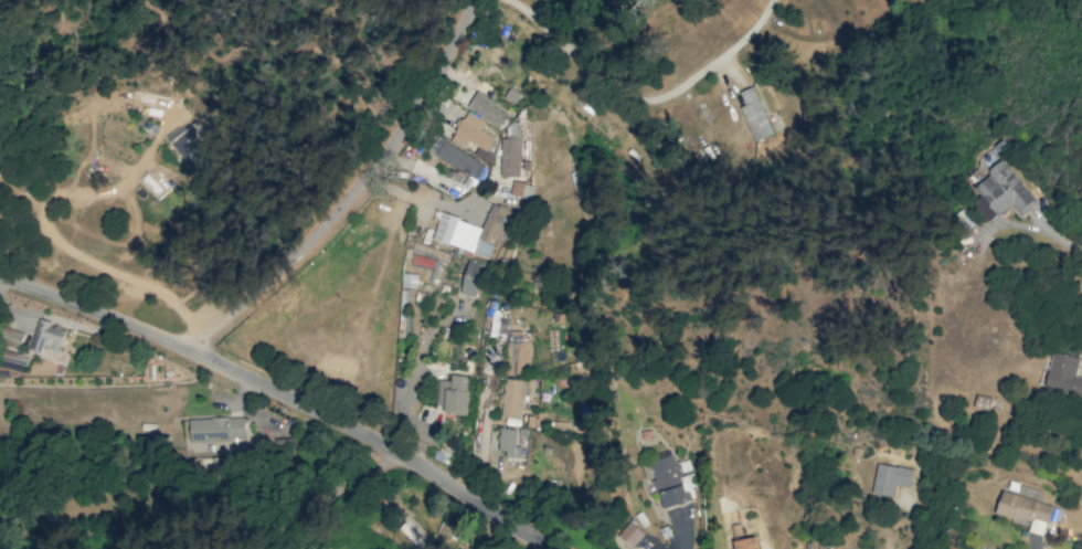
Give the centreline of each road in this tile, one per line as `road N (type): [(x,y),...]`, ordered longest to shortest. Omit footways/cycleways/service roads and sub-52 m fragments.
road 1 (tertiary): [(0,279),(193,346),(370,440),(548,548)]
road 2 (residential): [(181,341),(289,258),(346,198),(429,85),(475,0)]

